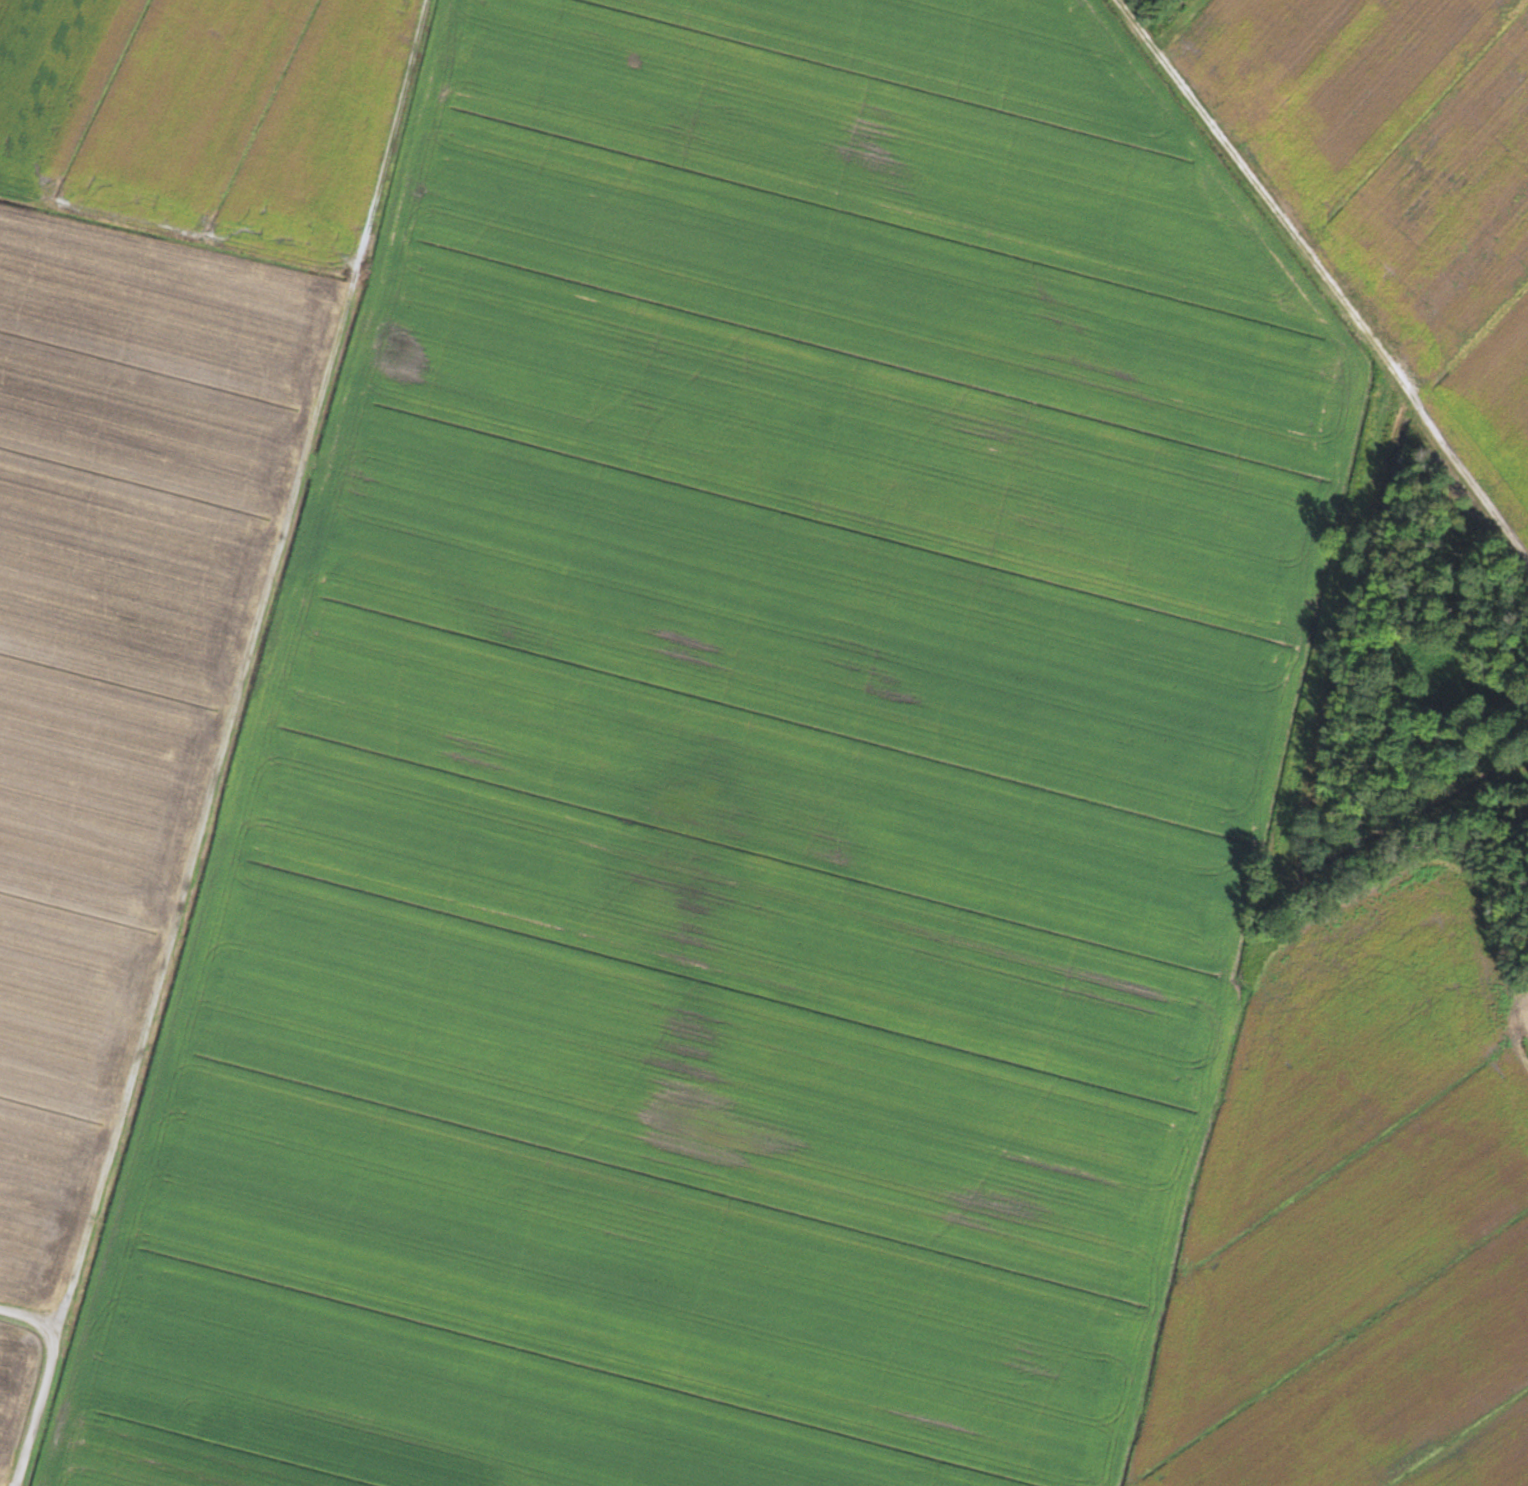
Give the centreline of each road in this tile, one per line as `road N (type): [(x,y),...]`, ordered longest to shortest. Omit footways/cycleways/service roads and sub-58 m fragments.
road 1 (residential): [(1485,501),(1114,0)]
road 2 (residential): [(0,1318),(57,1331),(17,1485)]

